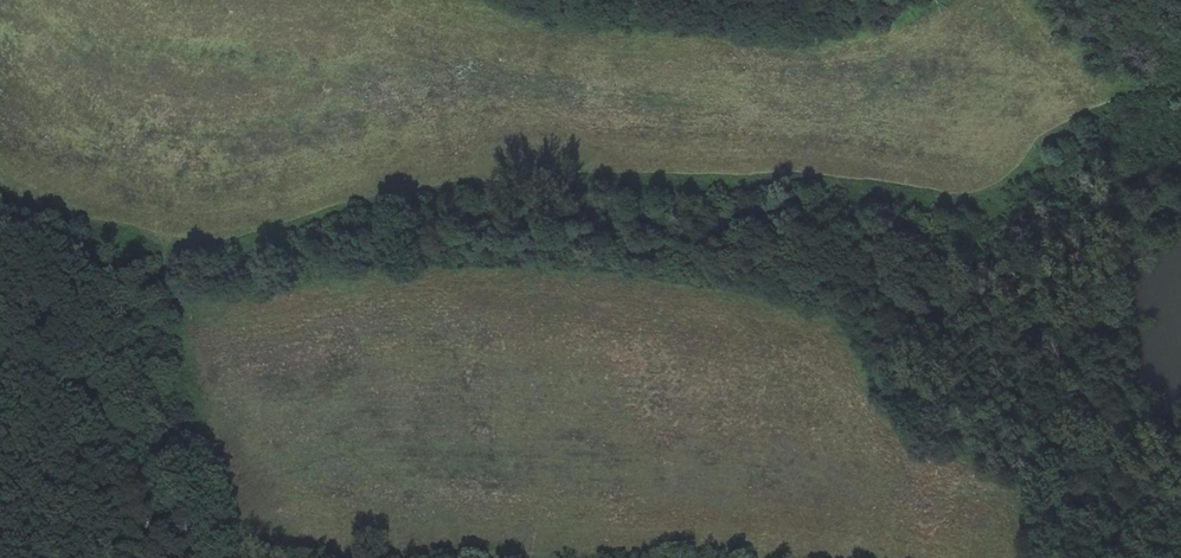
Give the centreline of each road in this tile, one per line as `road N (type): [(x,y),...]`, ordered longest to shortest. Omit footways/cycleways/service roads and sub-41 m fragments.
road 1 (track): [(1180,442),(1162,444),(1105,389),(1105,273),(1140,224),(1180,211)]

